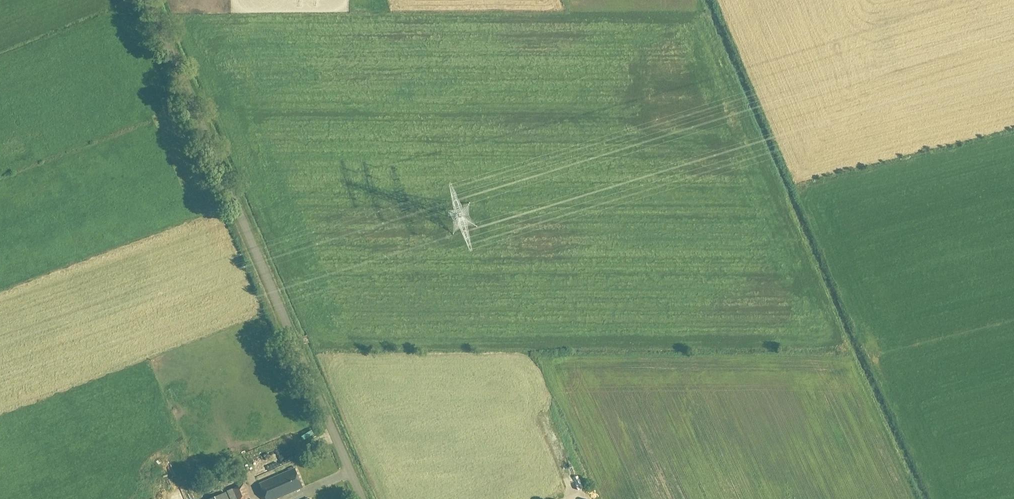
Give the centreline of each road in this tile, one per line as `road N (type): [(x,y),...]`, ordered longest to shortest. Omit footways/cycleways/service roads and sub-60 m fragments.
road 1 (unclassified): [(153,0),(366,498)]

